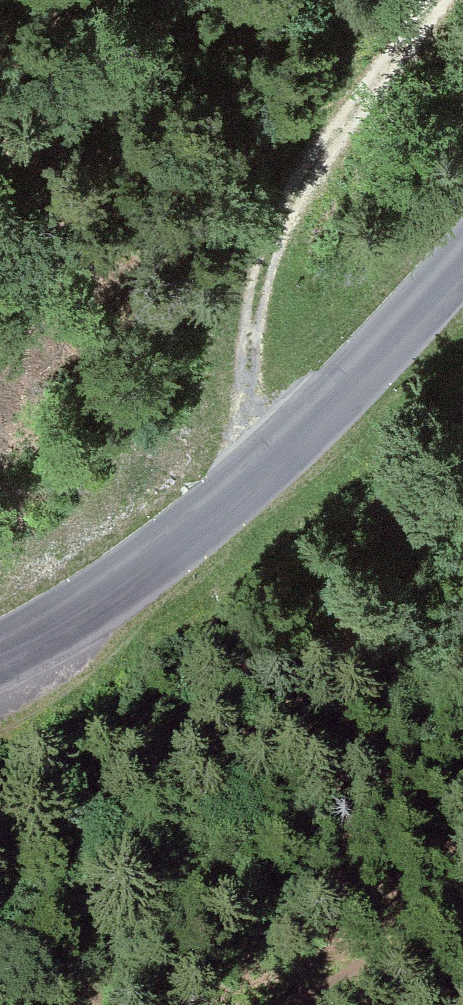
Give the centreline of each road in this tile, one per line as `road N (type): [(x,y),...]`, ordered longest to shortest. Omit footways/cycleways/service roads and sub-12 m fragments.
road 1 (tertiary): [(0,651),(124,592),(180,552),(371,373),(462,268)]
road 2 (track): [(246,487),(285,205),(430,0)]
road 3 (track): [(0,683),(124,592)]

